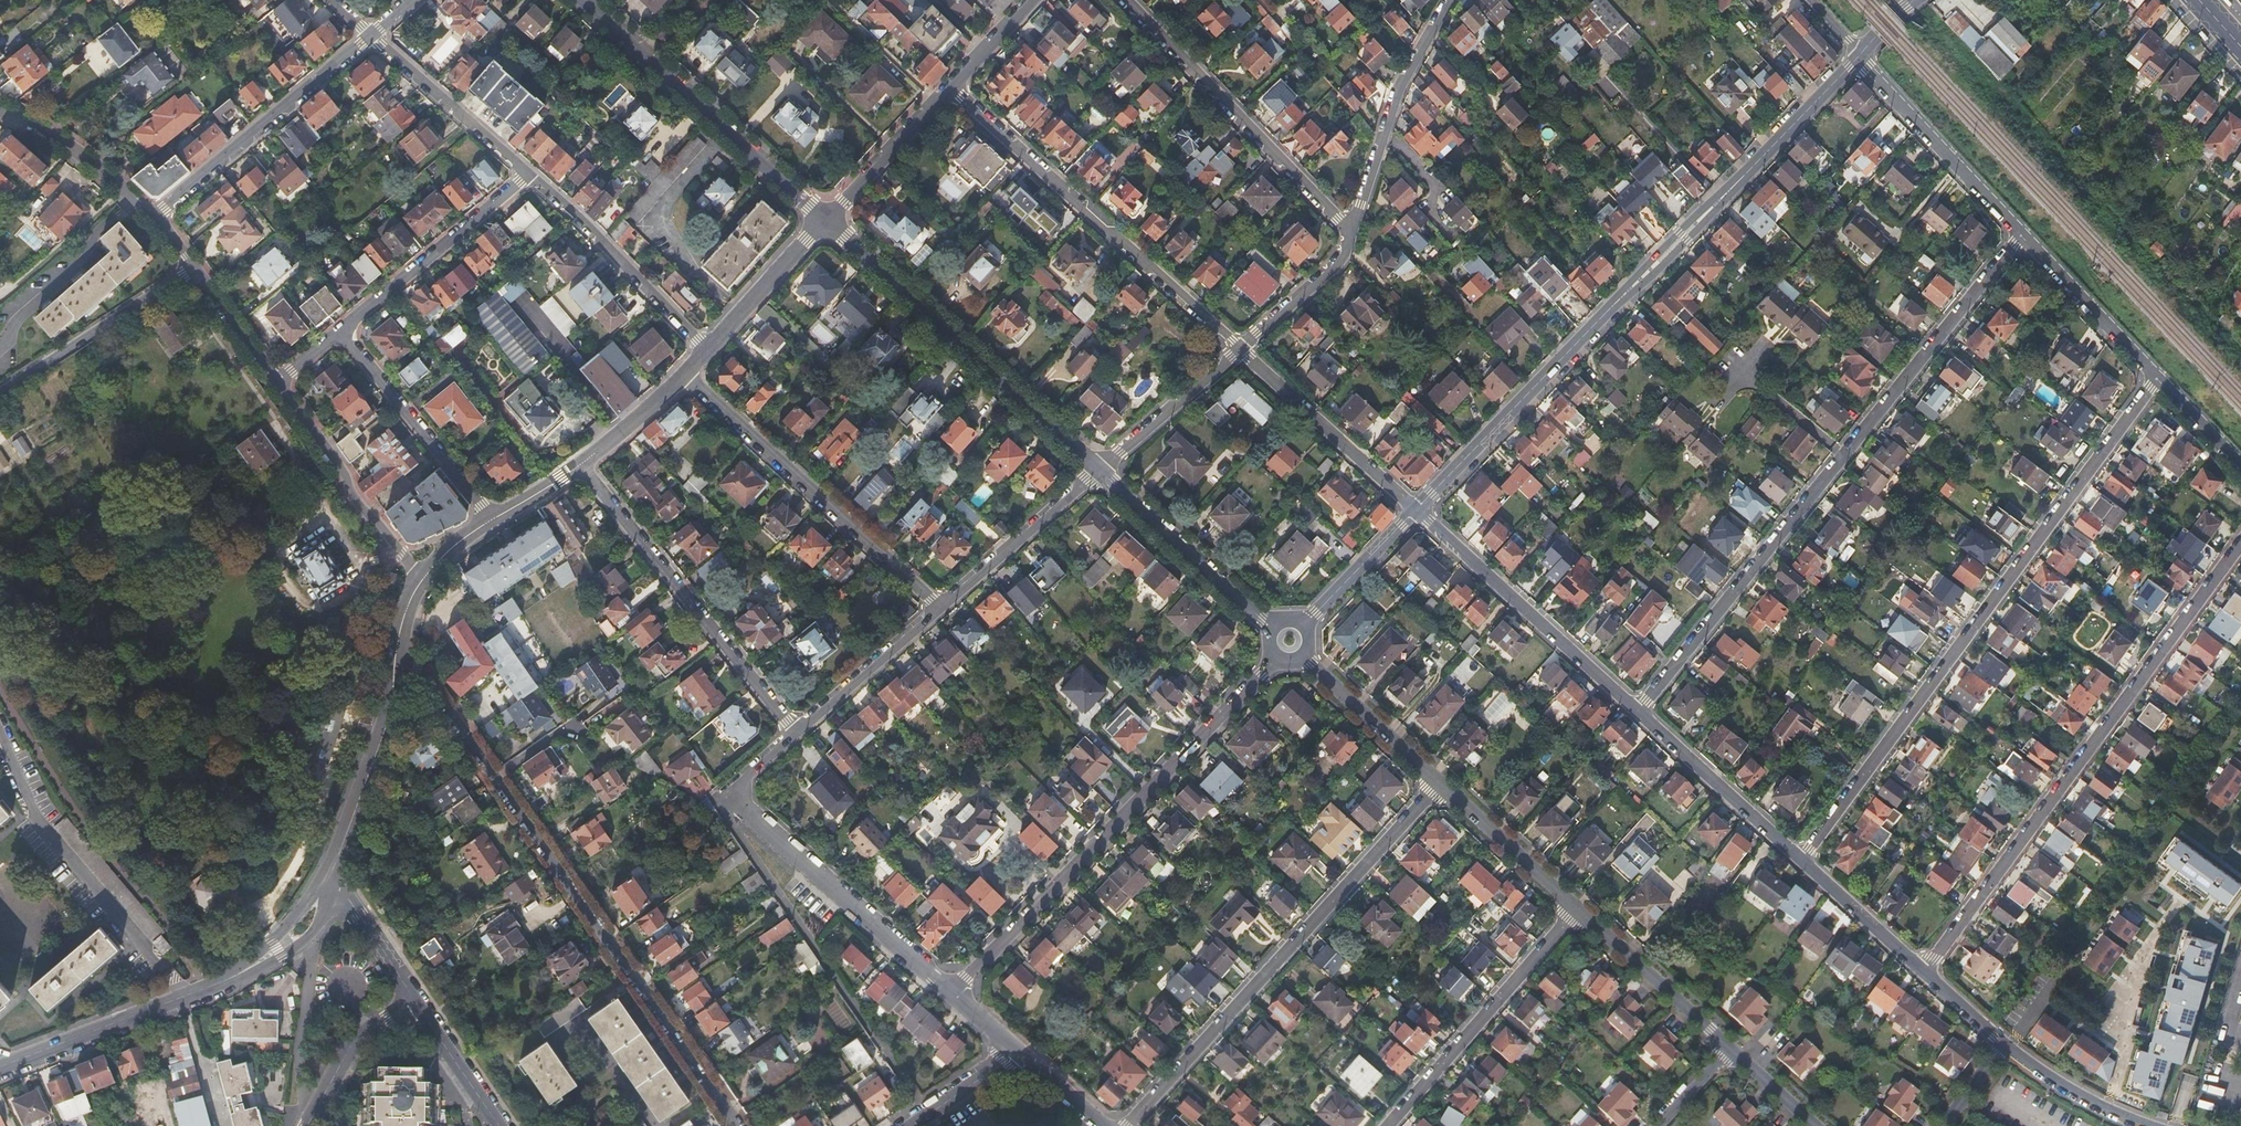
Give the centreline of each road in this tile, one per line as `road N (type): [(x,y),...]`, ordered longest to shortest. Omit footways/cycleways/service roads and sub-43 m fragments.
road 1 (residential): [(1860,57),(1416,511)]
road 2 (residential): [(1638,710),(2022,233)]
road 3 (residential): [(1802,860),(2158,378)]
road 4 (residential): [(1924,974),(2240,543)]
road 5 (residential): [(1129,1125),(1442,781)]
road 6 (residential): [(1274,656),(953,992)]
road 7 (residential): [(491,776),(735,1125)]
road 8 (residential): [(953,992),(727,791),(798,730)]
road 9 (residential): [(950,85),(1240,347)]
road 10 (residential): [(825,220),(1099,470)]
road 11 (residential): [(942,605),(685,375)]
road 12 (residential): [(580,464),(798,730)]
road 13 (residential): [(579,0),(825,220)]
road 14 (residential): [(1128,0),(1352,236)]
road 15 (residential): [(1638,710),(1416,511)]
road 16 (residential): [(1577,905),(1387,1125)]
road 17 (residential): [(151,218),(370,36)]
road 18 (residential): [(1448,0),(1396,95),(1352,236)]
road 19 (unclassified): [(710,349),(519,179)]
road 20 (residential): [(276,384),(422,580)]
road 21 (residential): [(342,331),(494,519)]
road 22 (residential): [(1416,511),(1240,347)]
road 23 (residential): [(334,870),(386,728),(399,640)]
road 24 (residential): [(1860,57),(2022,233)]
road 25 (residential): [(519,179),(342,331)]
road 26 (residential): [(1099,470),(1271,627)]
road 27 (unclassified): [(192,265),(0,384)]
road 28 (residential): [(1802,860),(1638,710)]
road 29 (residential): [(202,991),(0,1069)]
road 30 (residential): [(1577,905),(1733,1049)]
road 31 (residential): [(942,605),(1099,470)]
road 32 (unclassified): [(519,179),(370,36)]
road 33 (residential): [(2022,233),(2158,378)]
road 34 (residential): [(202,991),(216,991),(297,947),(321,922),(334,870)]
road 35 (residential): [(798,730),(942,605)]
road 36 (residential): [(1240,347),(1099,470)]
road 37 (residential): [(0,109),(151,218)]
road 38 (residential): [(1305,655),(1442,781)]
road 39 (unclassified): [(825,220),(950,85)]
road 40 (residential): [(1442,781),(1577,905)]
road 41 (residential): [(334,870),(273,942),(202,991)]
road 42 (unclassified): [(710,349),(825,220)]
road 43 (residential): [(417,999),(353,1046),(306,1125)]
road 44 (residential): [(1924,974),(1802,860)]
road 45 (residential): [(2149,1125),(2005,1045)]
road 46 (residential): [(399,640),(491,776)]
road 47 (residential): [(1352,236),(1336,265),(1240,347)]
road 48 (residential): [(1416,511),(1305,624)]
road 49 (residential): [(334,870),(417,999)]
road 50 (residential): [(417,999),(503,1125)]
road 51 (residential): [(192,265),(276,384)]
road 52 (unclassified): [(580,464),(685,375)]
road 53 (residential): [(909,1125),(1017,1048)]

